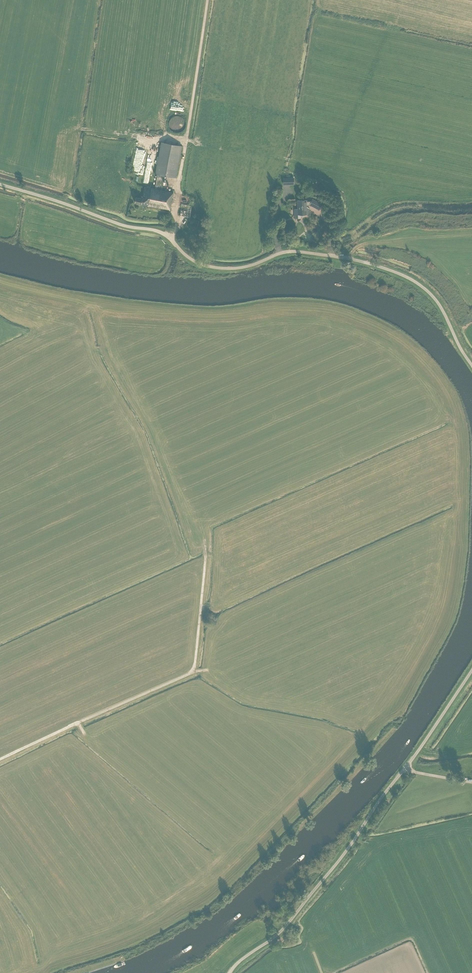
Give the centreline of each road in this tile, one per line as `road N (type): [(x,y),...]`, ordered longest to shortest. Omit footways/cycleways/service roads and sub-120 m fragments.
road 1 (unclassified): [(0,184),(155,230),(212,267),(297,252),(395,272),(440,306),(471,366)]
road 2 (unclassified): [(471,670),(342,856),(285,927),(229,972)]
road 3 (track): [(186,139),(207,0)]

